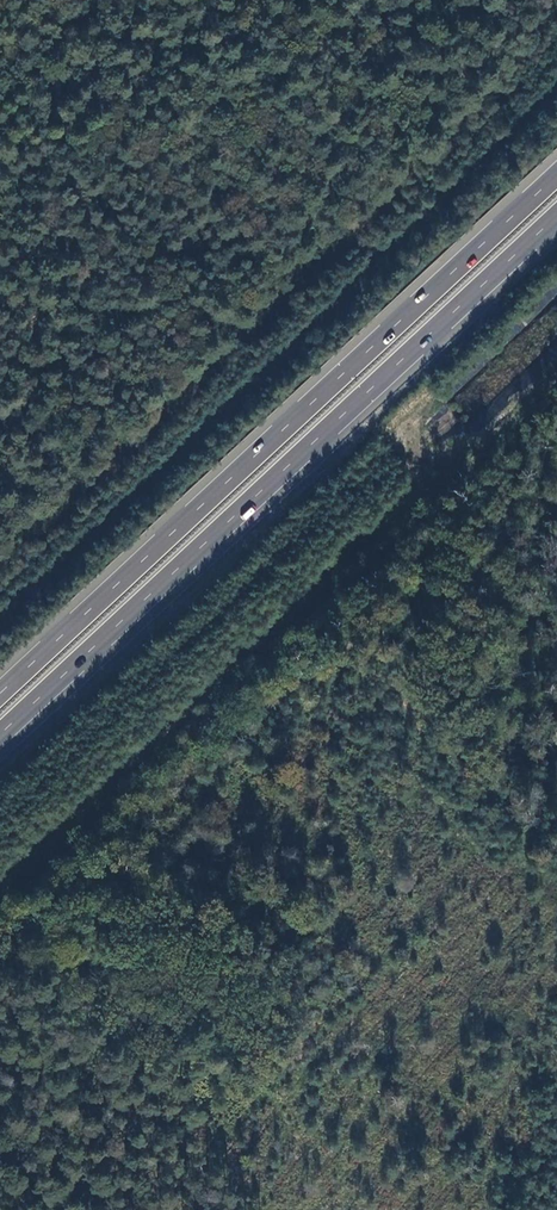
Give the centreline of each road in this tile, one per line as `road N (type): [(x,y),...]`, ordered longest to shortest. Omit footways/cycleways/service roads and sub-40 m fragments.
road 1 (motorway): [(0,737),(556,215)]
road 2 (motorway): [(556,175),(0,695)]

